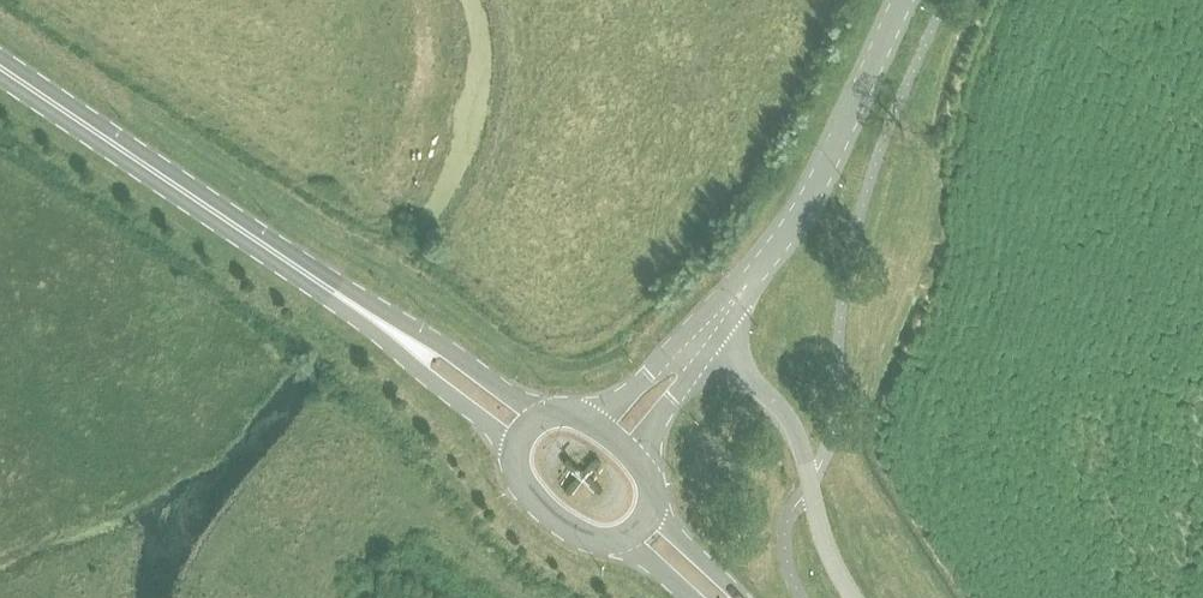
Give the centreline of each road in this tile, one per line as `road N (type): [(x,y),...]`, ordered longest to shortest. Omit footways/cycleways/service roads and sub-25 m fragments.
road 1 (unclassified): [(702,338),(812,192),(901,0)]
road 2 (primary): [(297,268),(0,67)]
road 3 (unclassified): [(852,597),(825,548),(802,444),(785,412),(702,338)]
road 4 (primary): [(297,268),(488,423),(516,457)]
road 5 (primary): [(543,416),(442,347),(297,268)]
road 6 (primary): [(516,457),(522,482),(556,519),(587,537),(620,538)]
road 7 (unclassified): [(615,438),(702,338)]
road 8 (primary): [(738,597),(650,507)]

